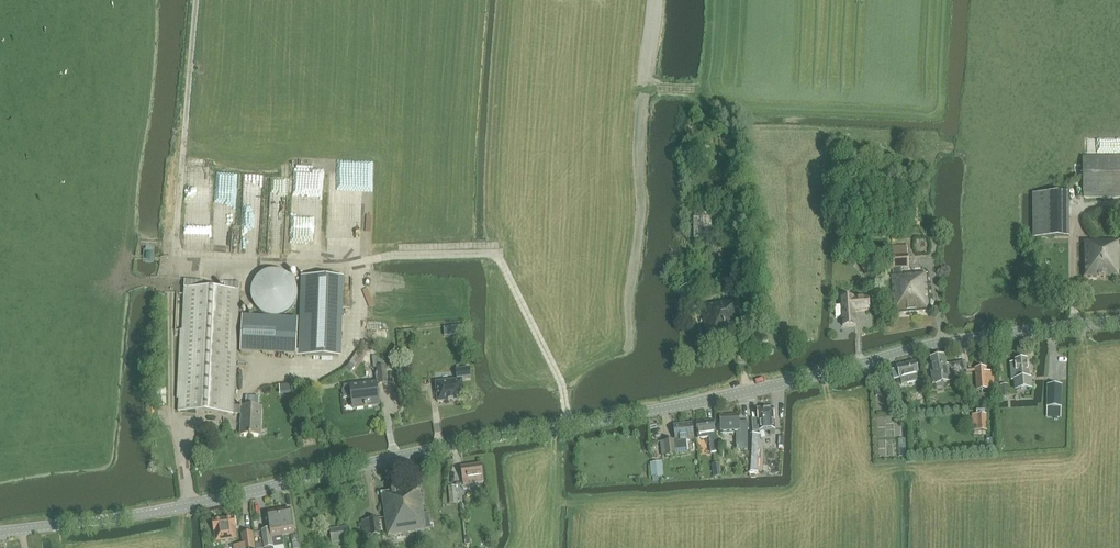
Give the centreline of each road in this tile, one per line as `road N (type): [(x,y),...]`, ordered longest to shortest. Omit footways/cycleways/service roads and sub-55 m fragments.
road 1 (tertiary): [(0,533),(190,506),(499,437),(797,383),(949,343),(1119,323)]
road 2 (track): [(175,263),(328,268),(377,256),(494,251),(563,383),(569,427)]
road 3 (track): [(198,0),(172,297),(190,506)]
road 4 (track): [(541,0),(494,251)]
road 5 (track): [(1119,209),(1076,210),(1076,327)]

